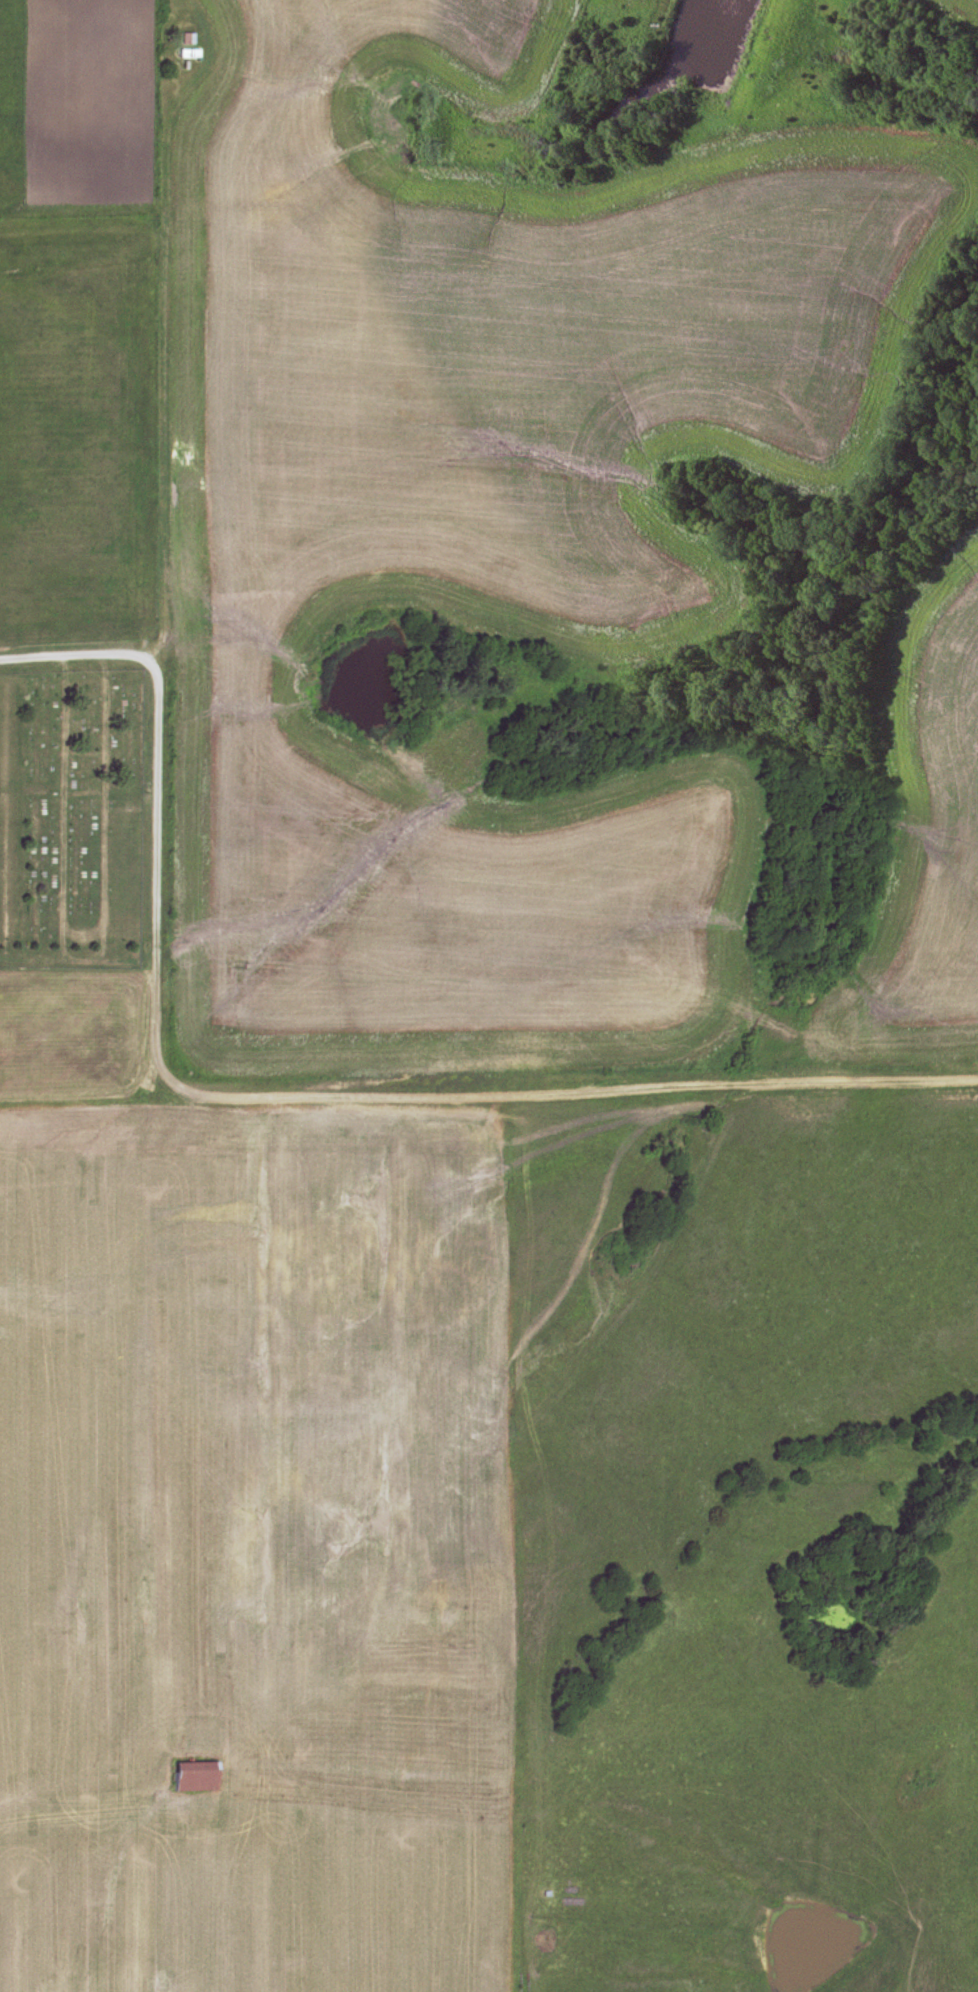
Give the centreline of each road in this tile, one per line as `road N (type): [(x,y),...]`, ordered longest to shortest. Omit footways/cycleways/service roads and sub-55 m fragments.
road 1 (residential): [(977,1079),(404,1095),(171,1092),(157,1043),(155,692),(148,660),(99,652),(0,658)]

